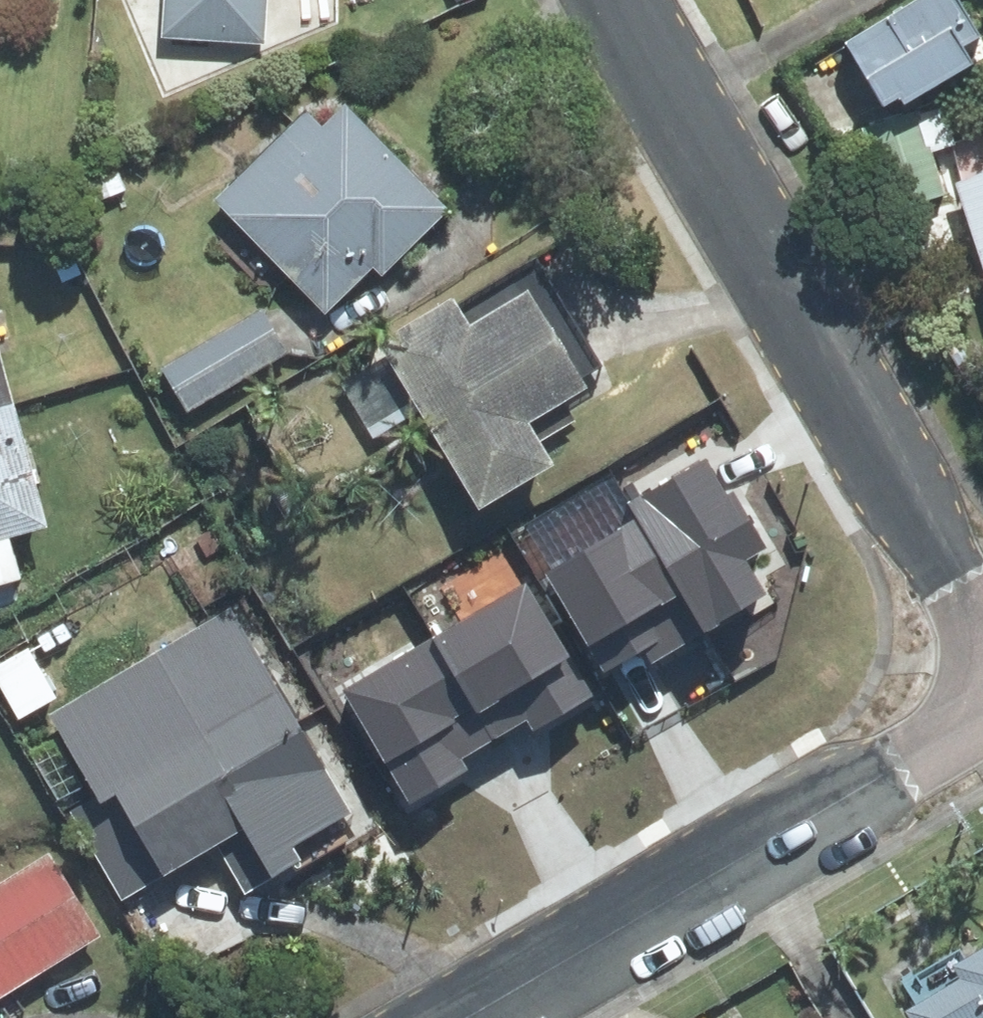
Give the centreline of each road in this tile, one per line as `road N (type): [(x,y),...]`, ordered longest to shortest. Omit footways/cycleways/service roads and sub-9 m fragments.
road 1 (residential): [(982,639),(618,0)]
road 2 (unclassified): [(471,1017),(982,719)]

